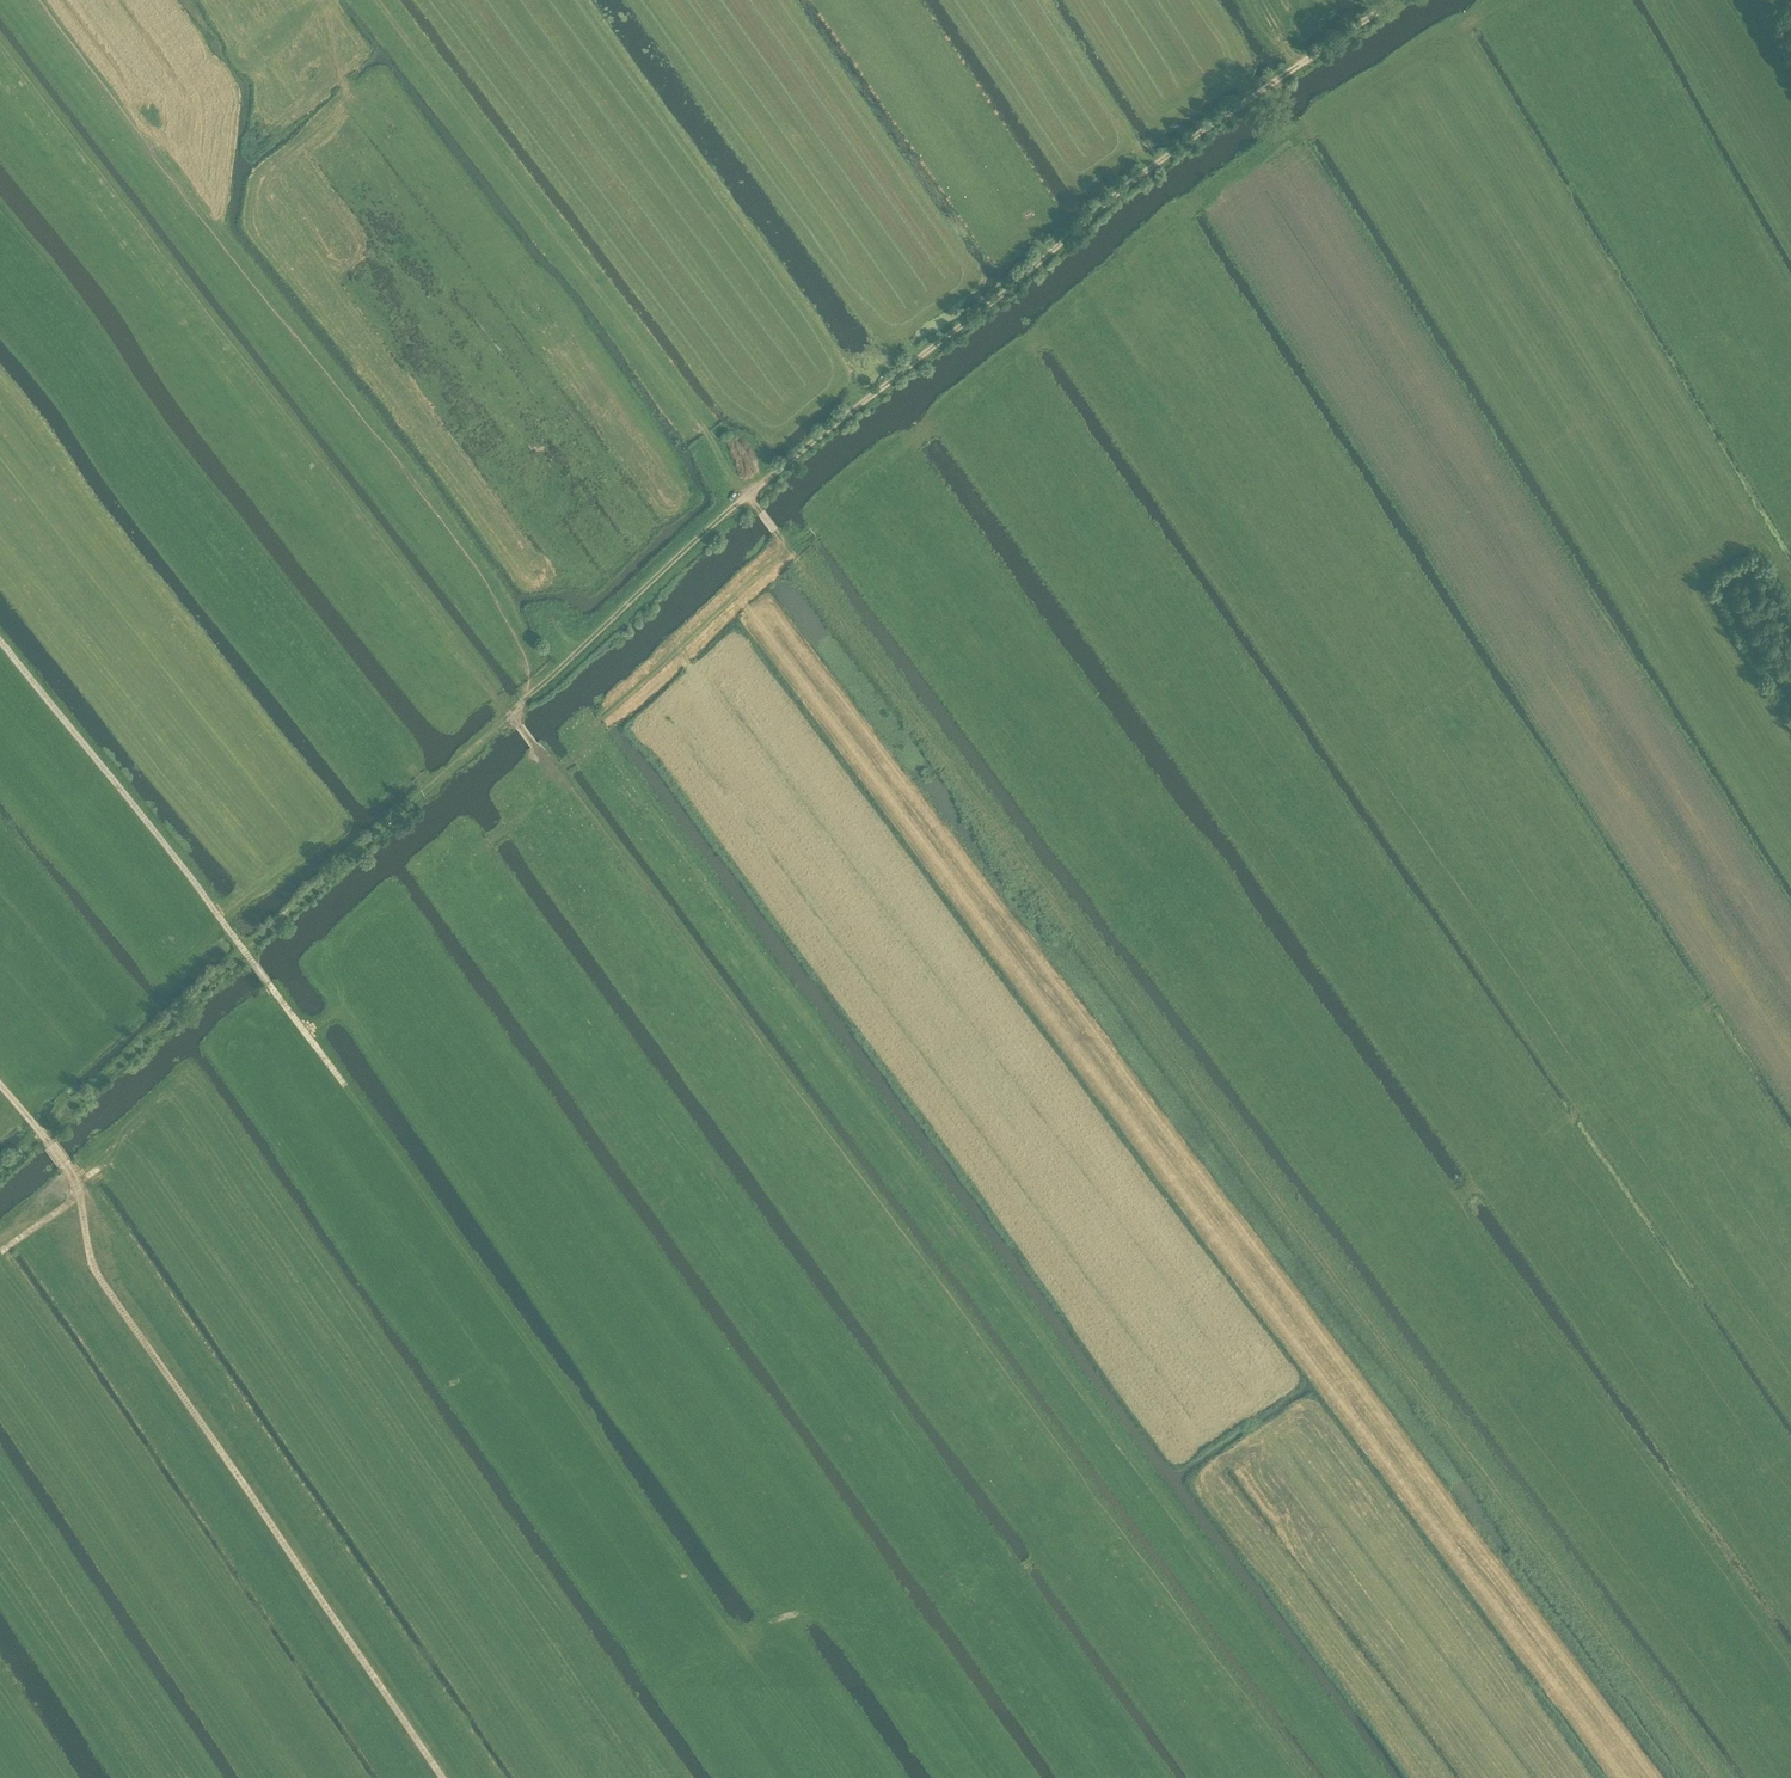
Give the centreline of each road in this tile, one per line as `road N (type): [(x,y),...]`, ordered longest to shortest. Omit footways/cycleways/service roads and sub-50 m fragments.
road 1 (track): [(0,1170),(746,498)]
road 2 (track): [(445,1777),(92,1263),(77,1184),(0,1084)]
road 3 (track): [(746,498),(1129,184),(1397,0)]
road 4 (track): [(341,1080),(161,840),(0,645)]

